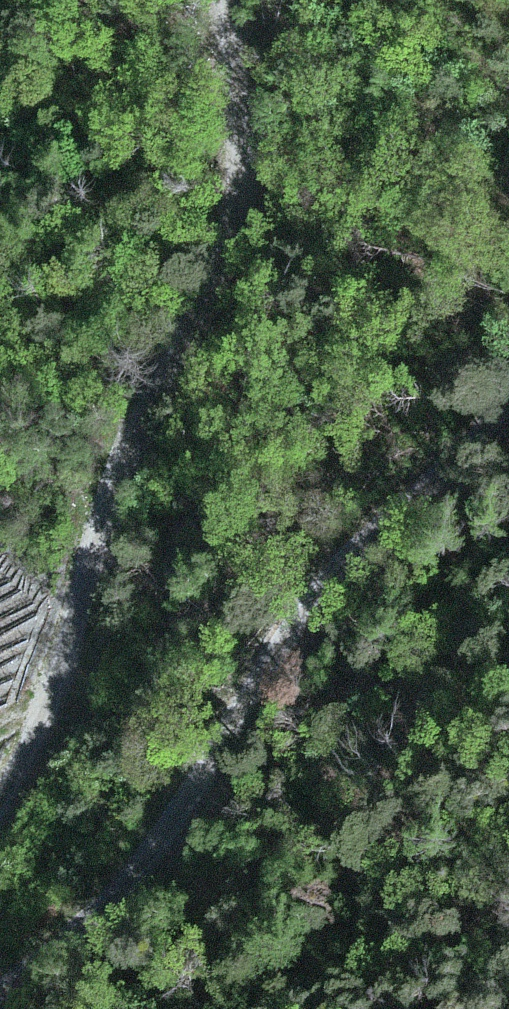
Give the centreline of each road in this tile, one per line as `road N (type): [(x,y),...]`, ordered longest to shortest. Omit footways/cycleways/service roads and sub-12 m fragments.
road 1 (track): [(219,0),(240,167),(224,242),(127,450),(44,694),(0,788)]
road 2 (track): [(508,394),(302,611),(133,870),(0,985)]

